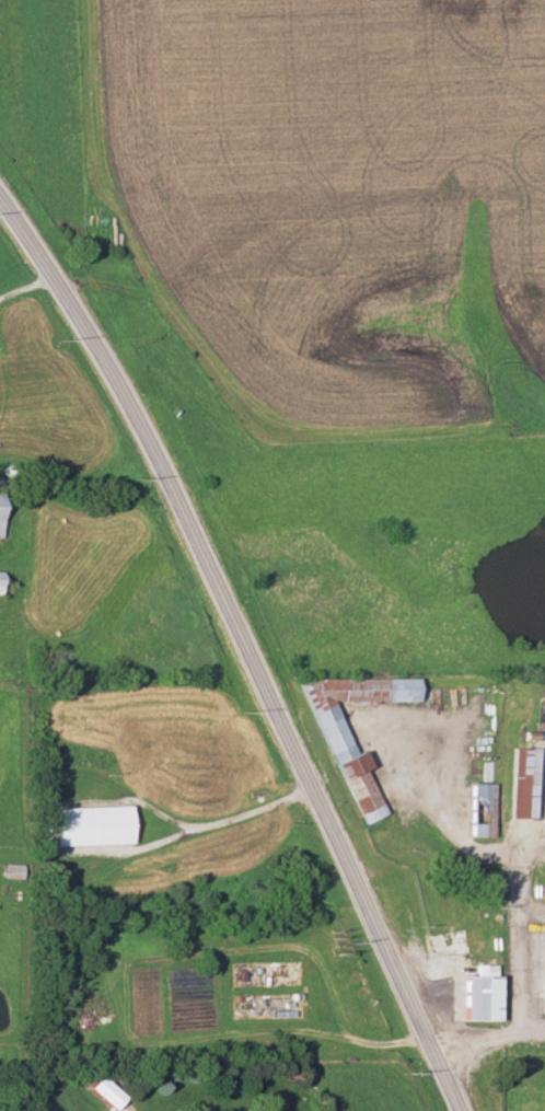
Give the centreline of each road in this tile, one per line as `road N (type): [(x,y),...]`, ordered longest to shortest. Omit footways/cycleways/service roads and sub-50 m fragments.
road 1 (primary): [(0,186),(184,502),(295,740)]
road 2 (primary): [(295,740),(465,1110)]

